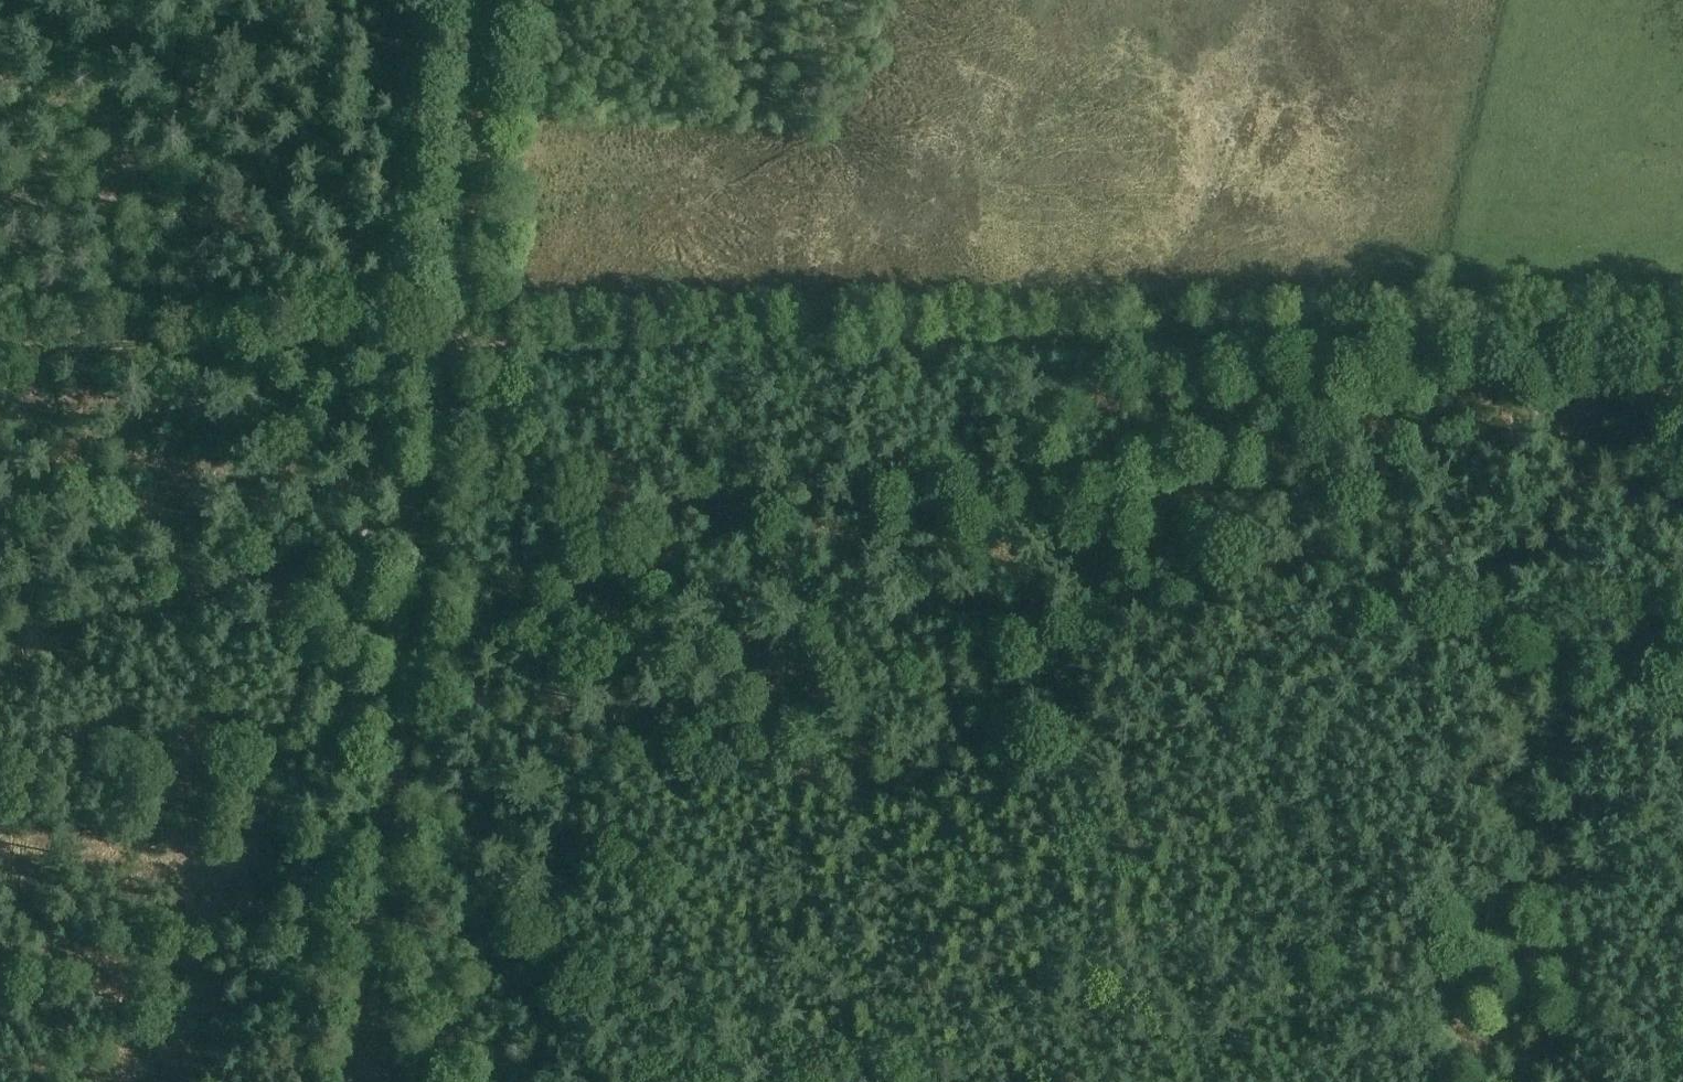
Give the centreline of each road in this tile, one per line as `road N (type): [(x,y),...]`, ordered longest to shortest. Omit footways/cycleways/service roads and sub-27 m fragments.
road 1 (track): [(450,356),(1682,347)]
road 2 (track): [(401,1081),(356,1016),(450,356),(479,0)]
road 3 (track): [(450,356),(0,352)]

